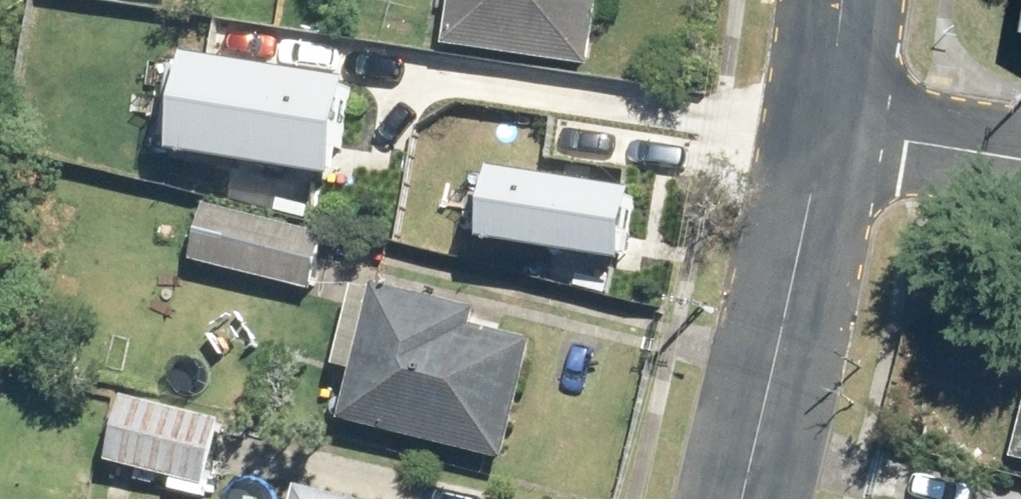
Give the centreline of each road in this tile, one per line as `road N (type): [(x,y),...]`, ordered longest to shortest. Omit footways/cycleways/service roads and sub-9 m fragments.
road 1 (tertiary): [(748,498),(842,125)]
road 2 (residential): [(1020,154),(842,125)]
road 3 (tertiary): [(842,125),(846,0)]

